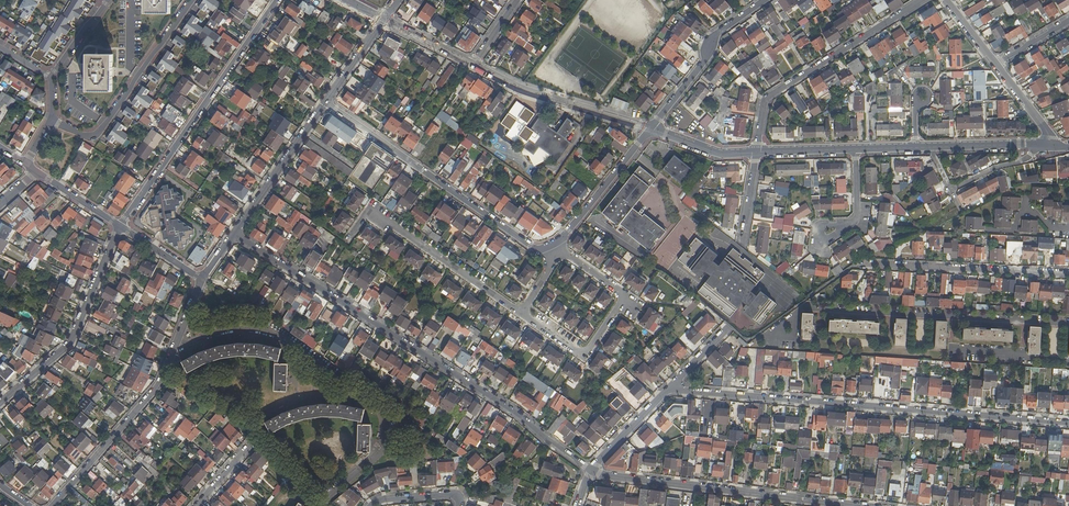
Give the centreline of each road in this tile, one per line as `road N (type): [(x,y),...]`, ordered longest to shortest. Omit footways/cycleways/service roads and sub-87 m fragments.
road 1 (residential): [(236,233),(517,415),(591,472)]
road 2 (residential): [(669,388),(1068,423)]
road 3 (residential): [(279,0),(120,227)]
road 4 (residential): [(556,247),(530,245),(326,103)]
road 5 (residential): [(53,505),(159,385),(202,280)]
road 6 (residential): [(861,505),(591,472)]
road 7 (residential): [(756,153),(766,98),(921,0)]
road 8 (residential): [(521,312),(369,210),(348,240)]
road 9 (residential): [(120,227),(70,344),(0,403)]
road 10 (residential): [(52,117),(95,134),(192,0)]
road 11 (residential): [(866,264),(1068,274)]
road 12 (tertiary): [(472,65),(533,94),(650,129)]
road 13 (residential): [(650,129),(705,62),(709,41),(767,0)]
road 14 (residential): [(236,233),(326,103)]
road 15 (residential): [(650,129),(556,247)]
road 16 (residential): [(521,312),(578,351),(590,348),(622,299)]

